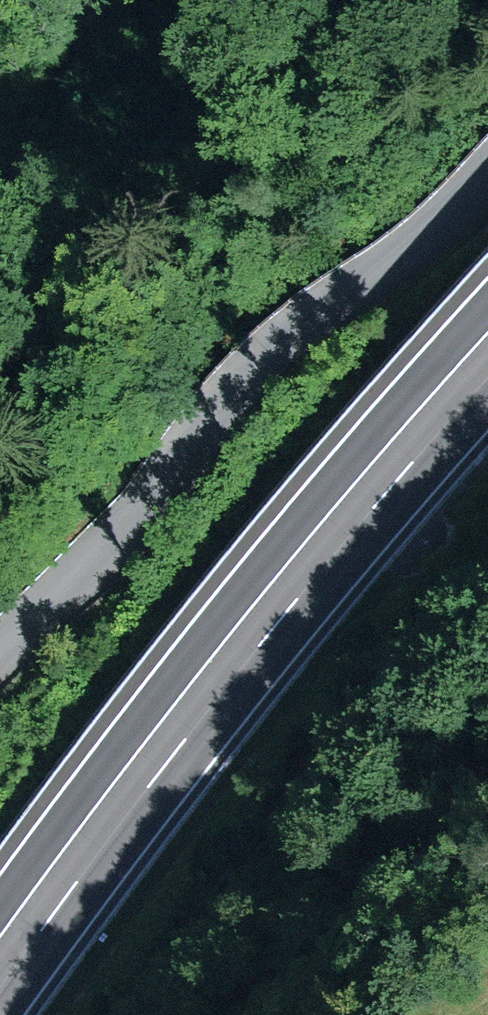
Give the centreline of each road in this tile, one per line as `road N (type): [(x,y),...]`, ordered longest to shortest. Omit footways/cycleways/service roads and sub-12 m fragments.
road 1 (trunk): [(0,970),(336,536),(487,365)]
road 2 (unclassified): [(0,633),(487,146)]

